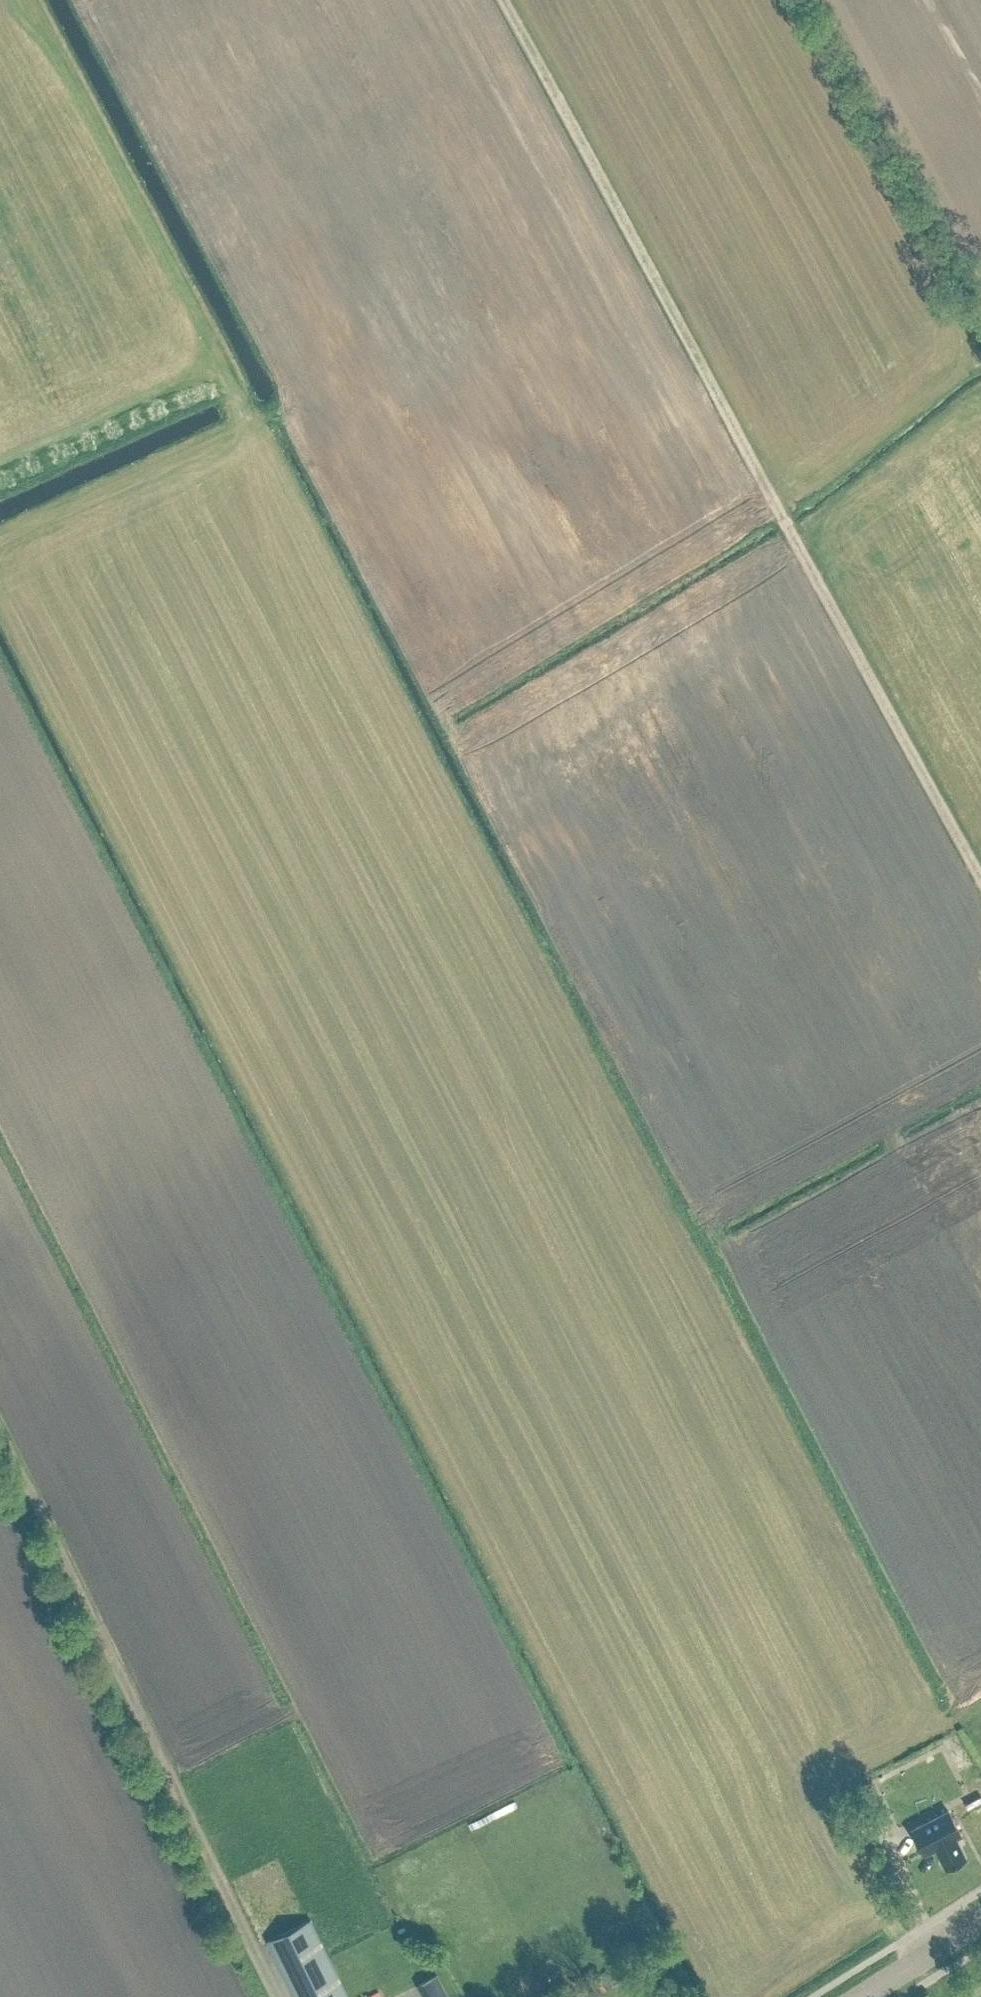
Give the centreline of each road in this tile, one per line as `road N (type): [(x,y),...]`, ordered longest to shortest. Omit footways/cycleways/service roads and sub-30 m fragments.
road 1 (tertiary): [(857,1996),(980,1918)]

